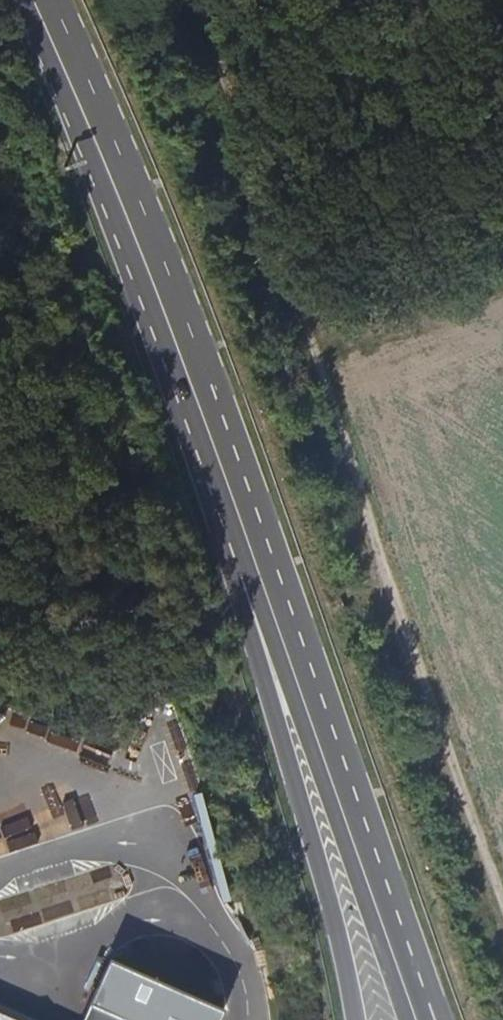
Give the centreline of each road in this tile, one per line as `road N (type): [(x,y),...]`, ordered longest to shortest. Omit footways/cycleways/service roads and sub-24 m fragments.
road 1 (track): [(502,921),(364,530),(202,0)]
road 2 (secondary): [(232,476),(357,1019)]
road 3 (primary): [(44,0),(151,253),(232,476)]
road 4 (primary): [(232,476),(380,889)]
road 5 (primary): [(439,1019),(380,889)]

